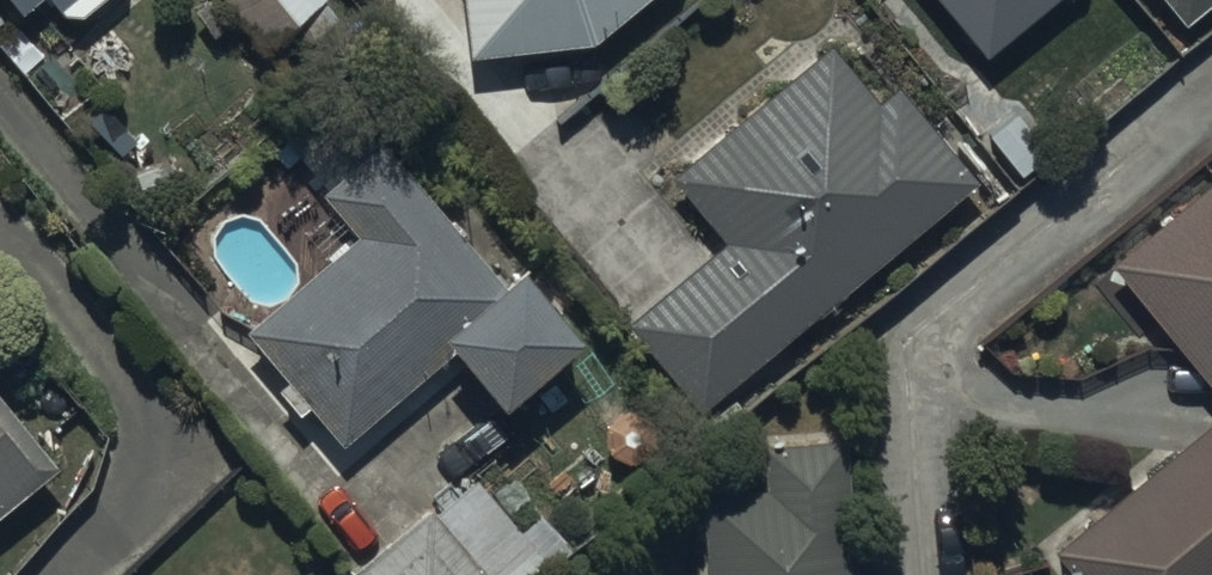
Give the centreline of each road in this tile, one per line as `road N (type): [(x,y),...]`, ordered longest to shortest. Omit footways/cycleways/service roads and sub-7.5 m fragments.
road 1 (residential): [(1211,94),(946,317),(912,391),(920,574)]

